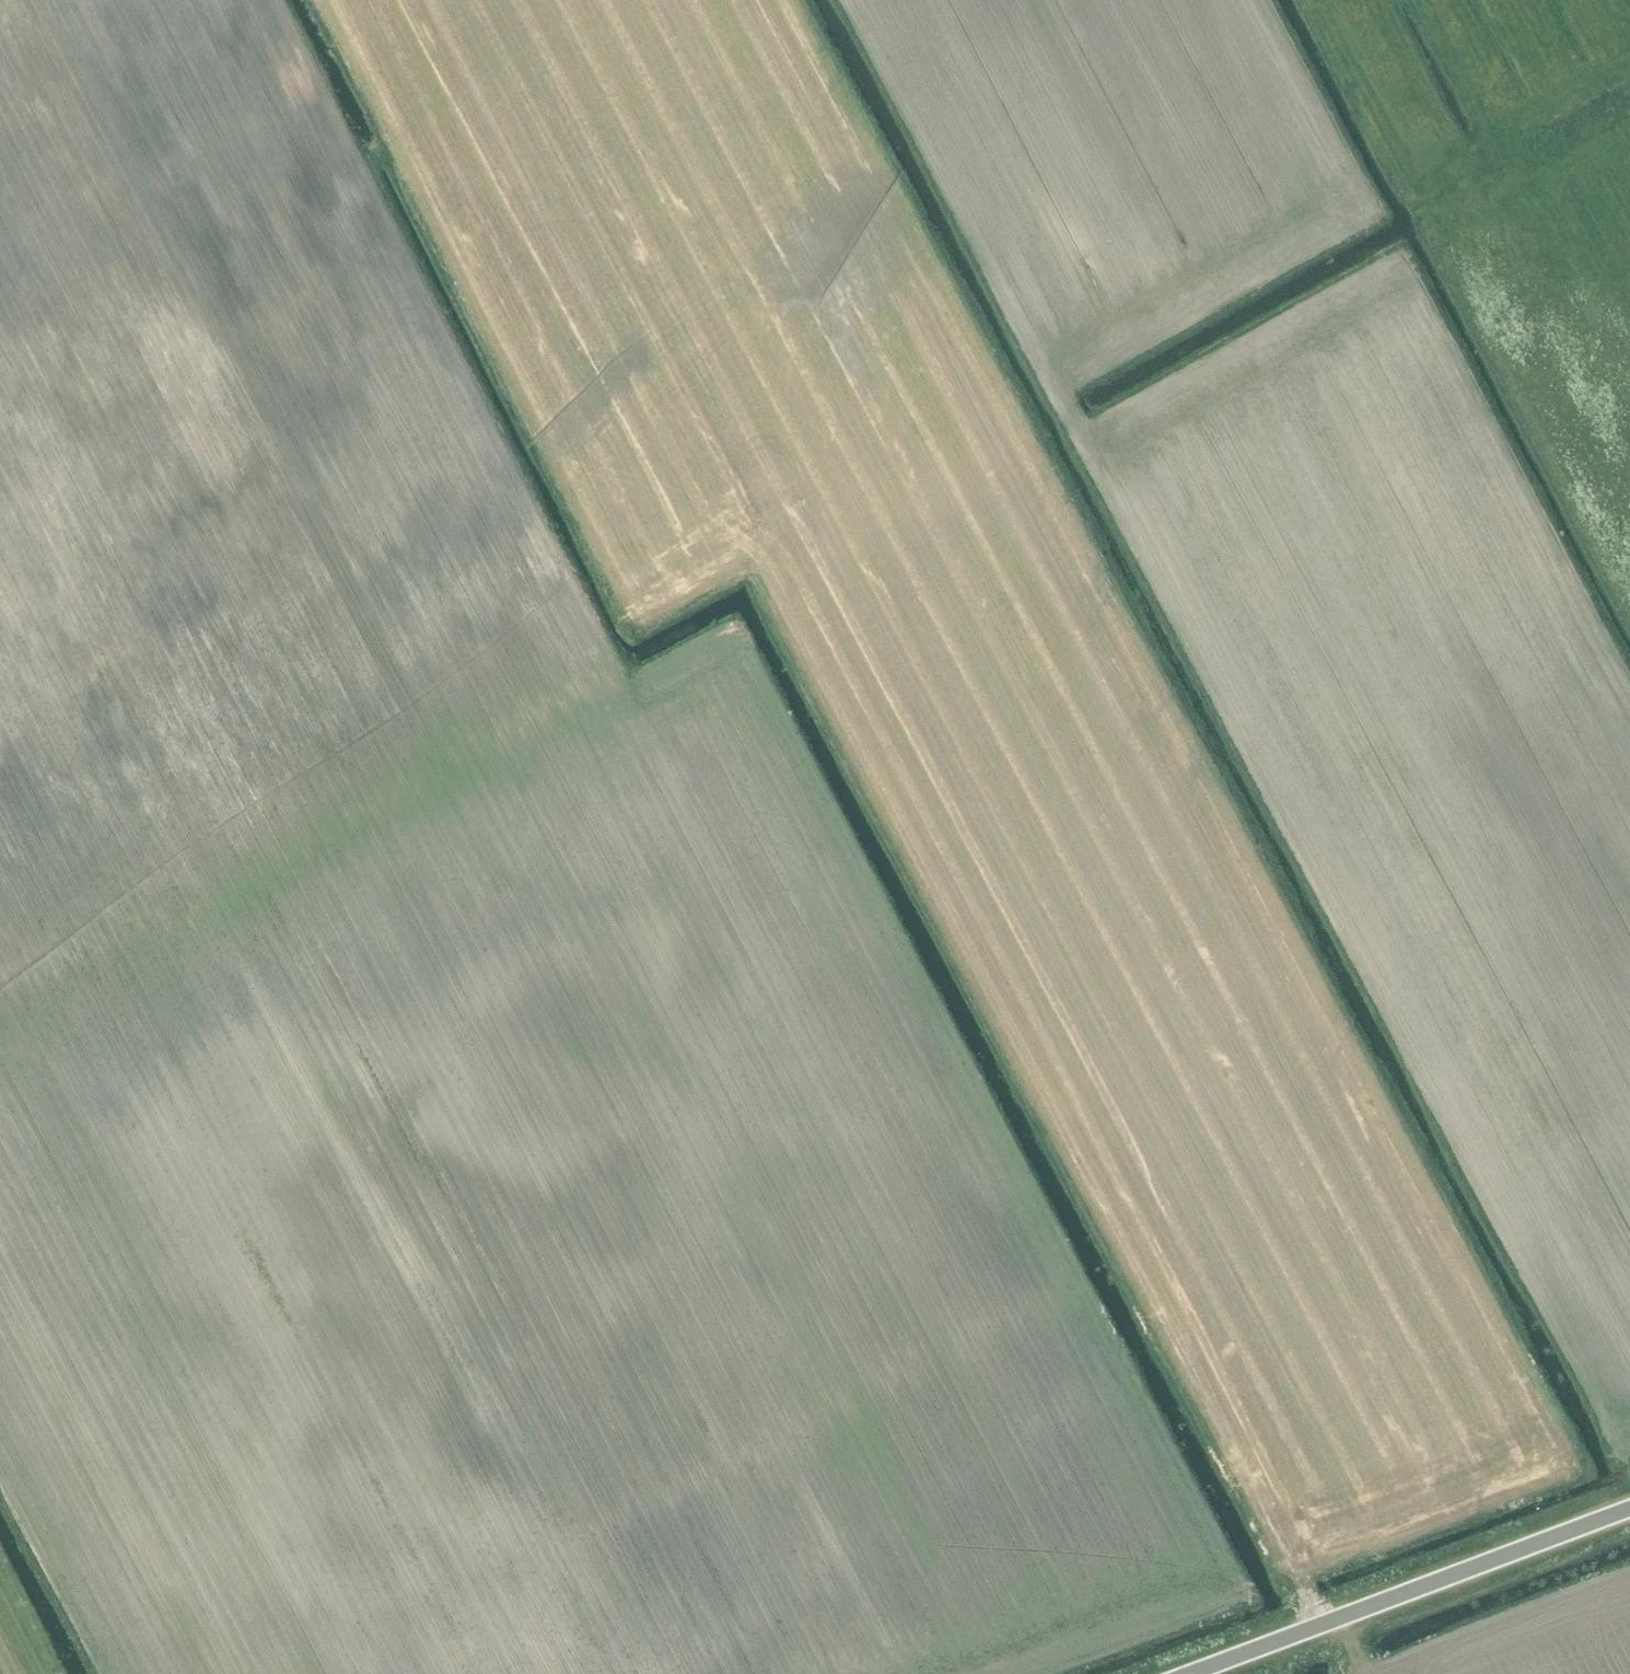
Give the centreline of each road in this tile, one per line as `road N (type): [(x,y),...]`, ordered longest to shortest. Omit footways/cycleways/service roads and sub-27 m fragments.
road 1 (tertiary): [(1173,1673),(1629,1507)]

